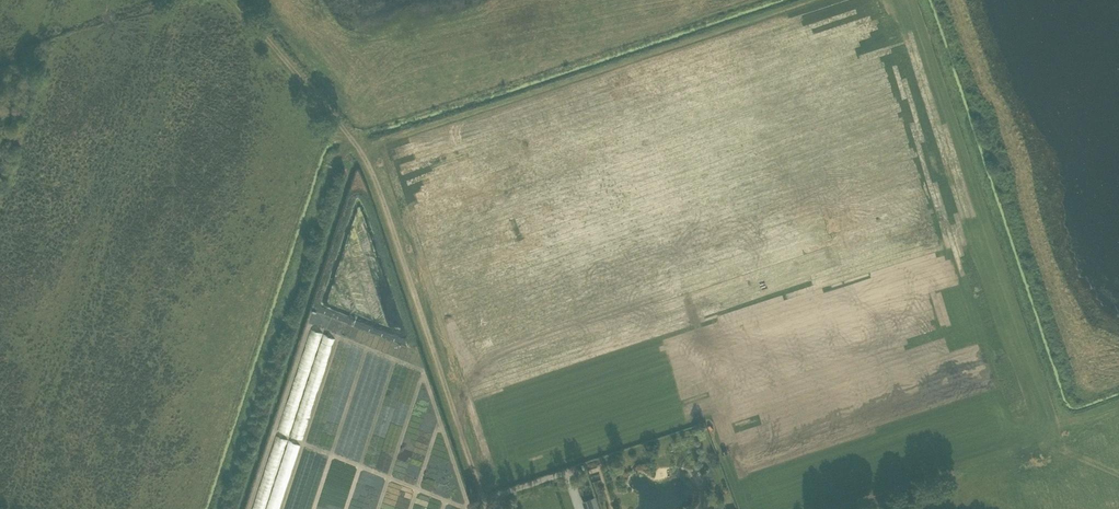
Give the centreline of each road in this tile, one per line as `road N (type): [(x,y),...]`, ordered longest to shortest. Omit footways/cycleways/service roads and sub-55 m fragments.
road 1 (track): [(355,143),(489,508)]
road 2 (track): [(236,0),(355,143)]

